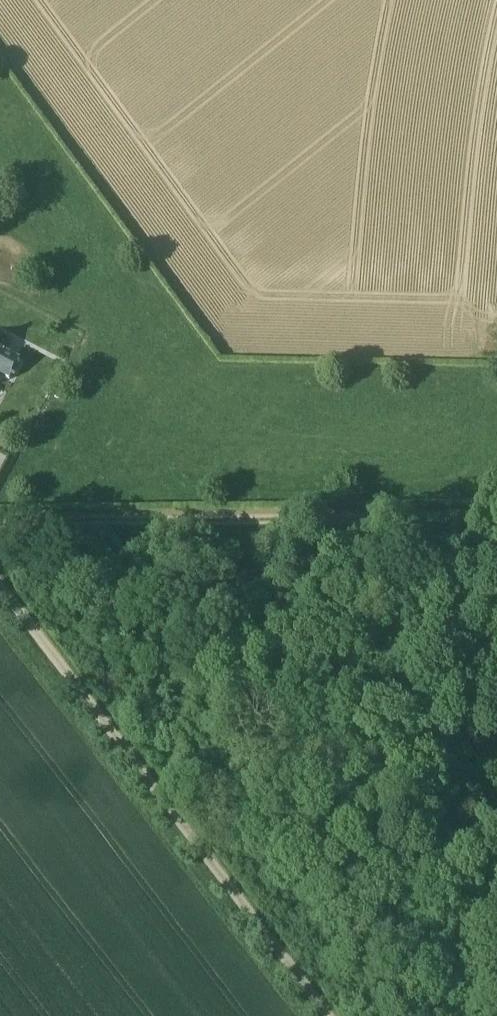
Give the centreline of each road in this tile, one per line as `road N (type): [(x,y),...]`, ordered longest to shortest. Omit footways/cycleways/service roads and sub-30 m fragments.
road 1 (unclassified): [(318,1015),(0,592)]
road 2 (track): [(496,506),(0,528)]

